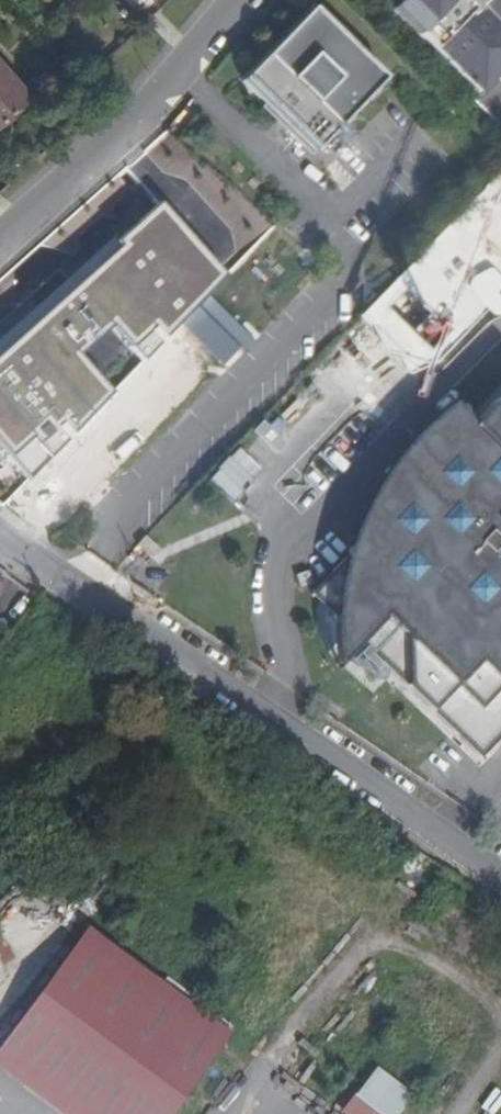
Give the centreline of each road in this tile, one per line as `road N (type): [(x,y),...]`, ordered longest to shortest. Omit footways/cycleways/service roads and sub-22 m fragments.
road 1 (unclassified): [(0,546),(500,888)]
road 2 (residential): [(0,239),(178,72),(238,0)]

